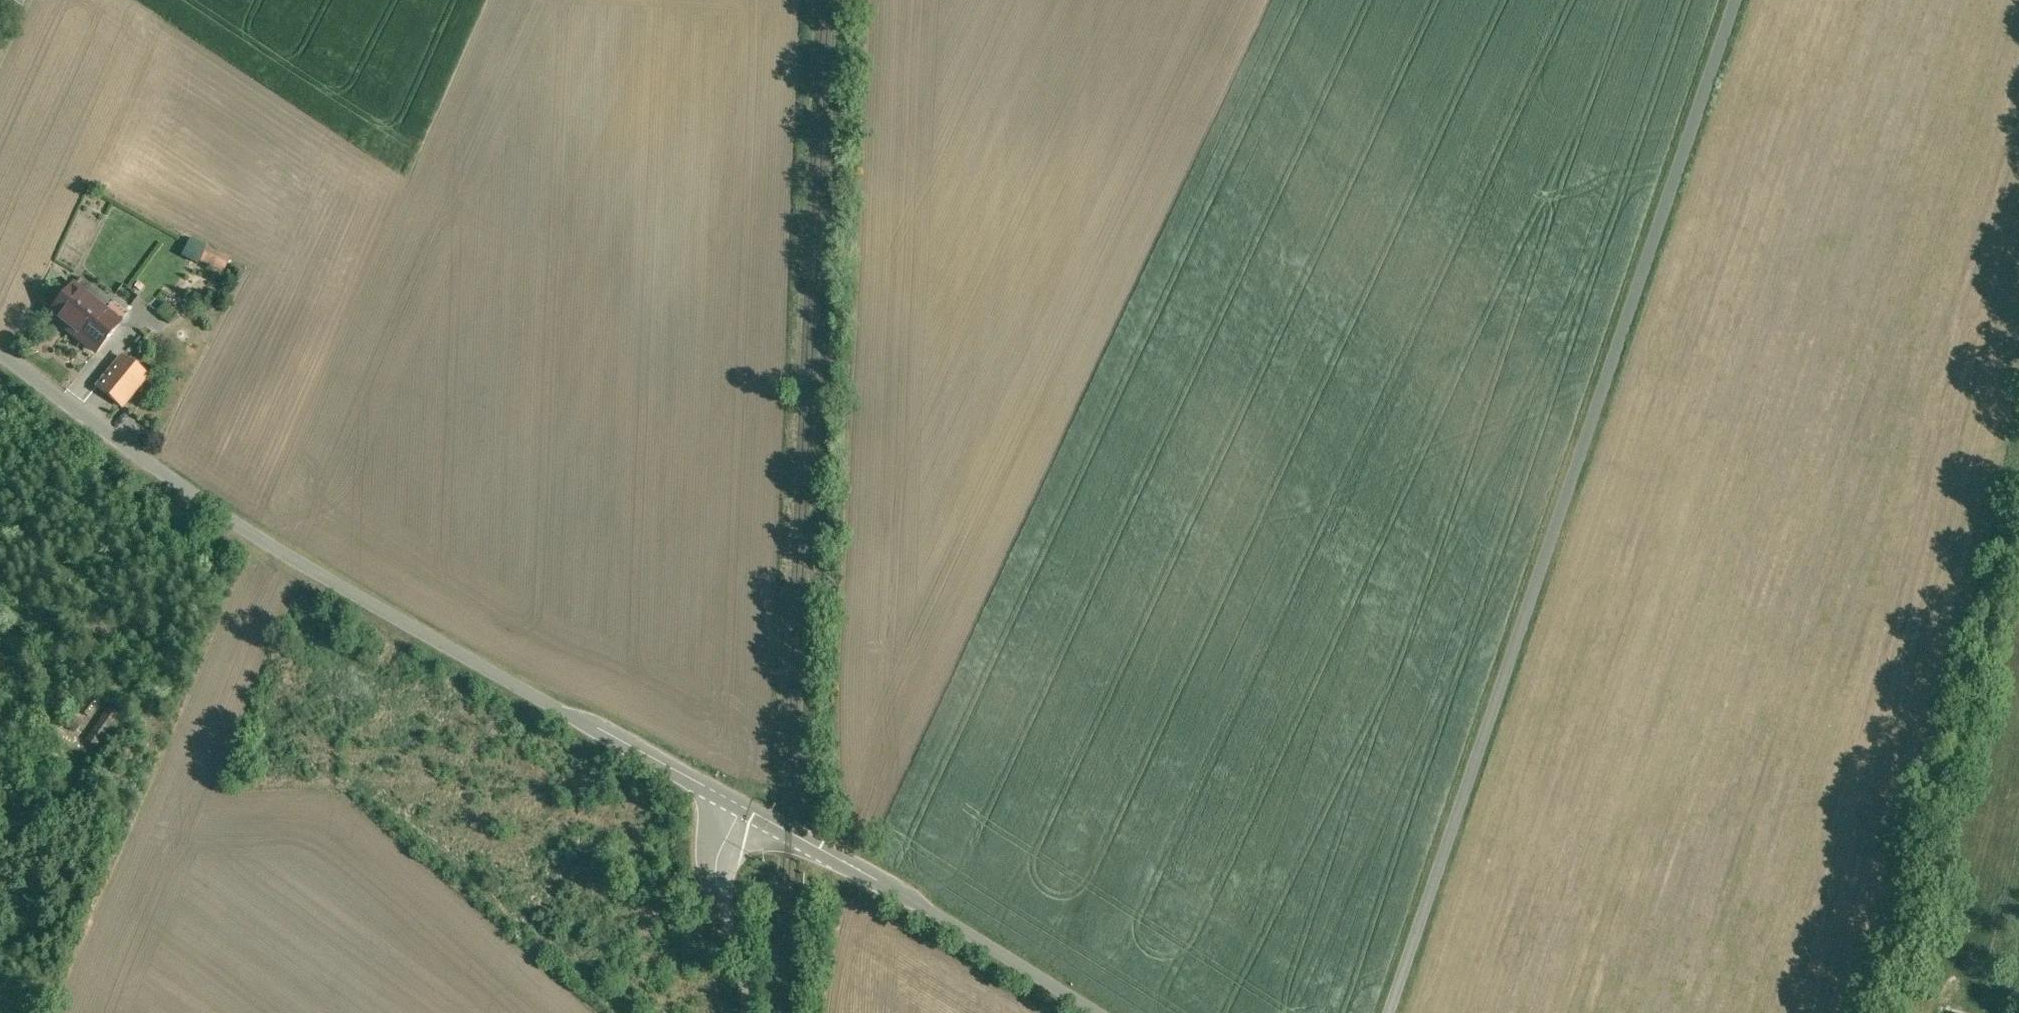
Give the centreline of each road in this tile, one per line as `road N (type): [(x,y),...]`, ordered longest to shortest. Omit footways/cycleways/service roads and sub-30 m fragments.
road 1 (unclassified): [(1107,1012),(189,490),(0,355)]
road 2 (unclassified): [(1733,0),(1384,1012)]

